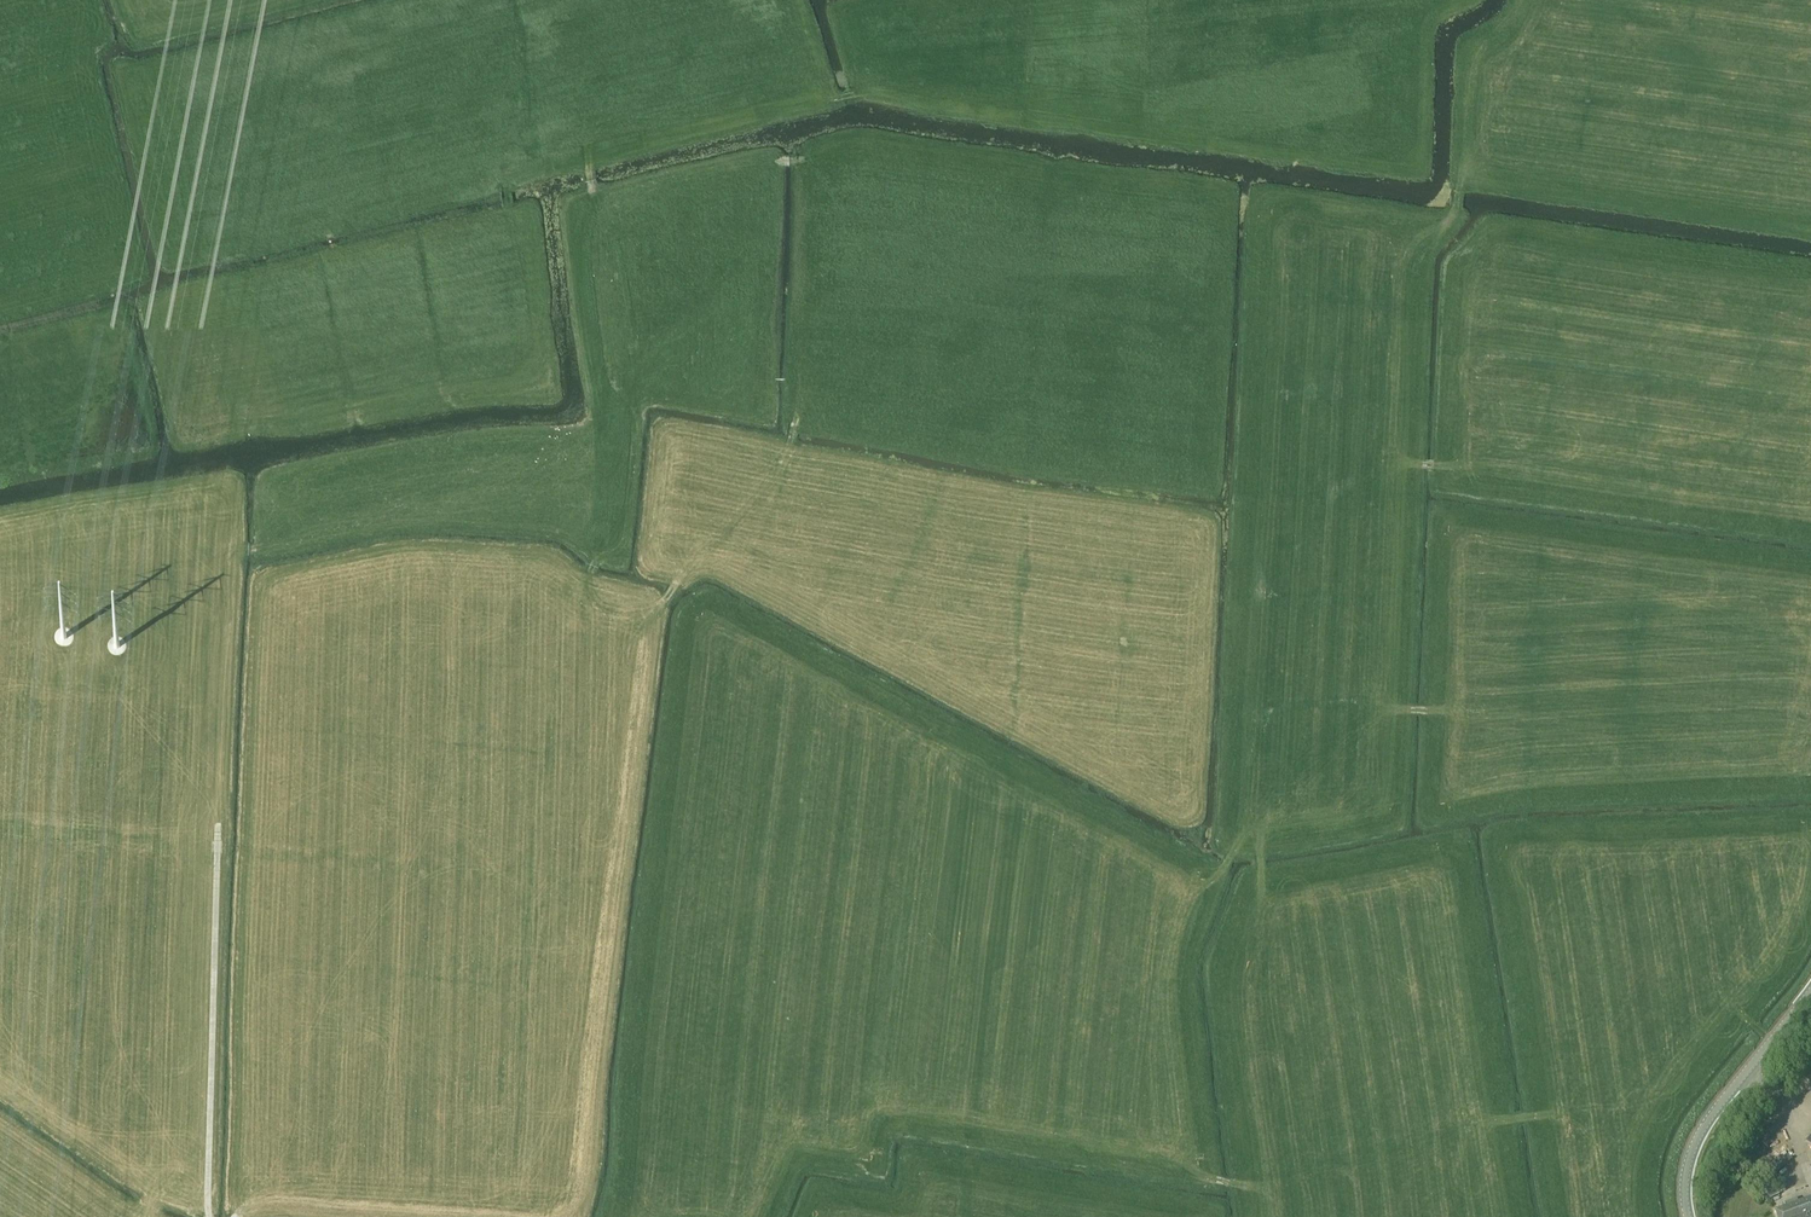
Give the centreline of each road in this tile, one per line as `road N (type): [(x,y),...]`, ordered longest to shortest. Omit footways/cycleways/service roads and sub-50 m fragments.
road 1 (tertiary): [(1689,1216),(1684,1187),(1699,1134),(1810,989)]

